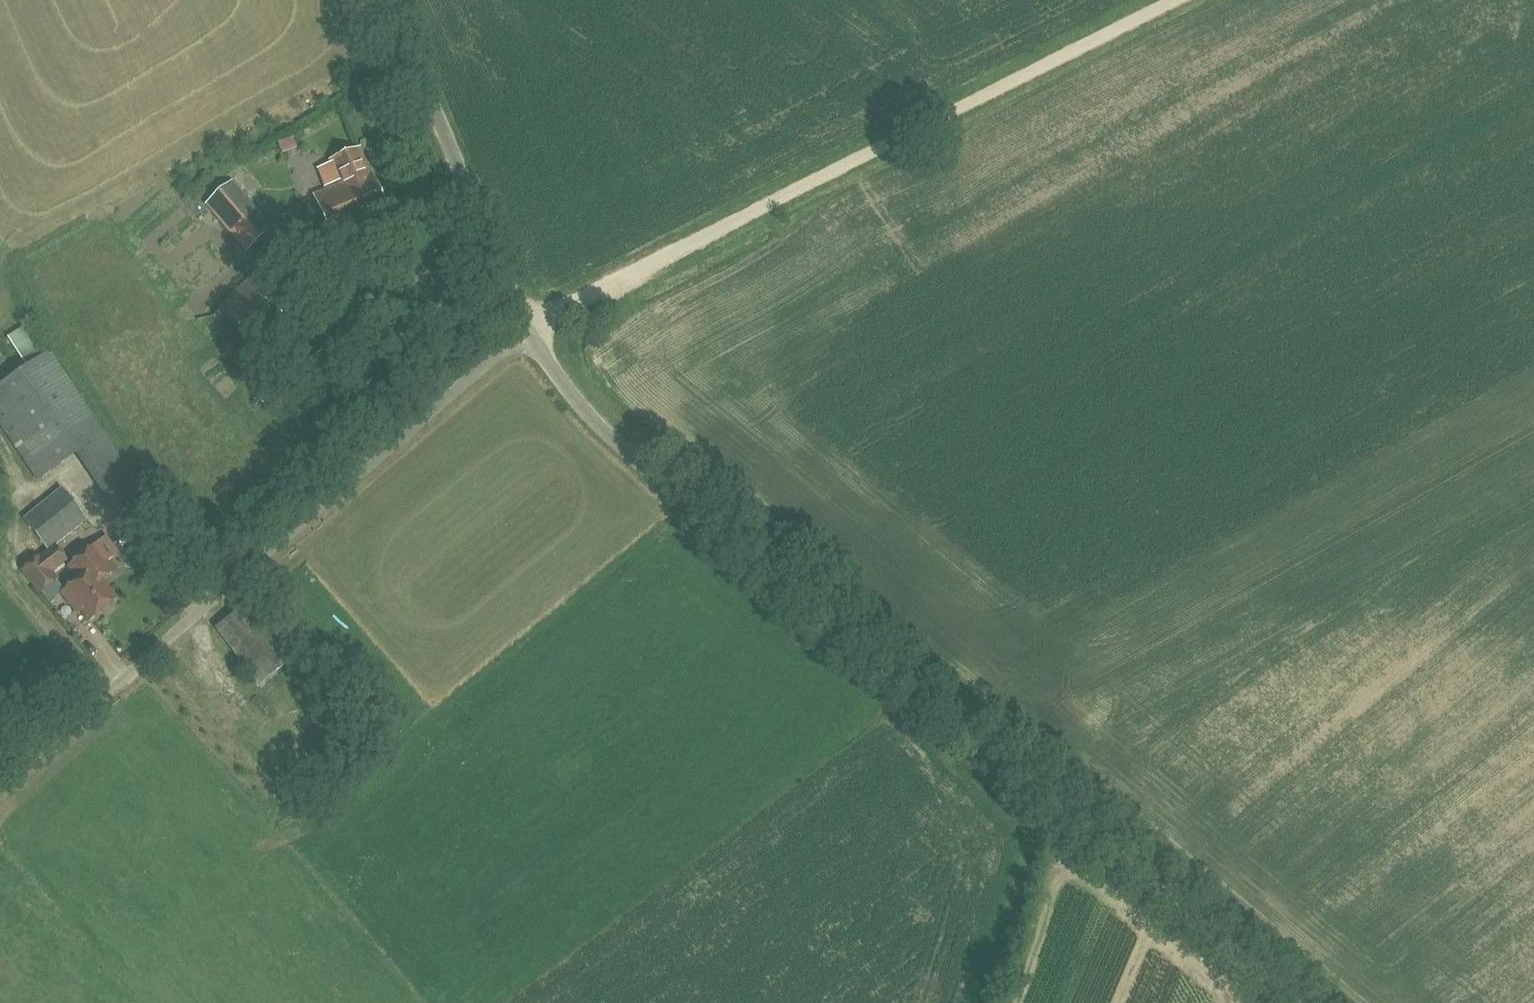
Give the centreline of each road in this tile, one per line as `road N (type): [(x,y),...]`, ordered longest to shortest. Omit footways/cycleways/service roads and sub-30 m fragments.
road 1 (unclassified): [(1302,1002),(671,488),(581,405),(526,327)]
road 2 (track): [(526,327),(1176,0)]
road 3 (unclassified): [(0,781),(526,327)]
road 4 (unclassified): [(526,327),(388,0)]

